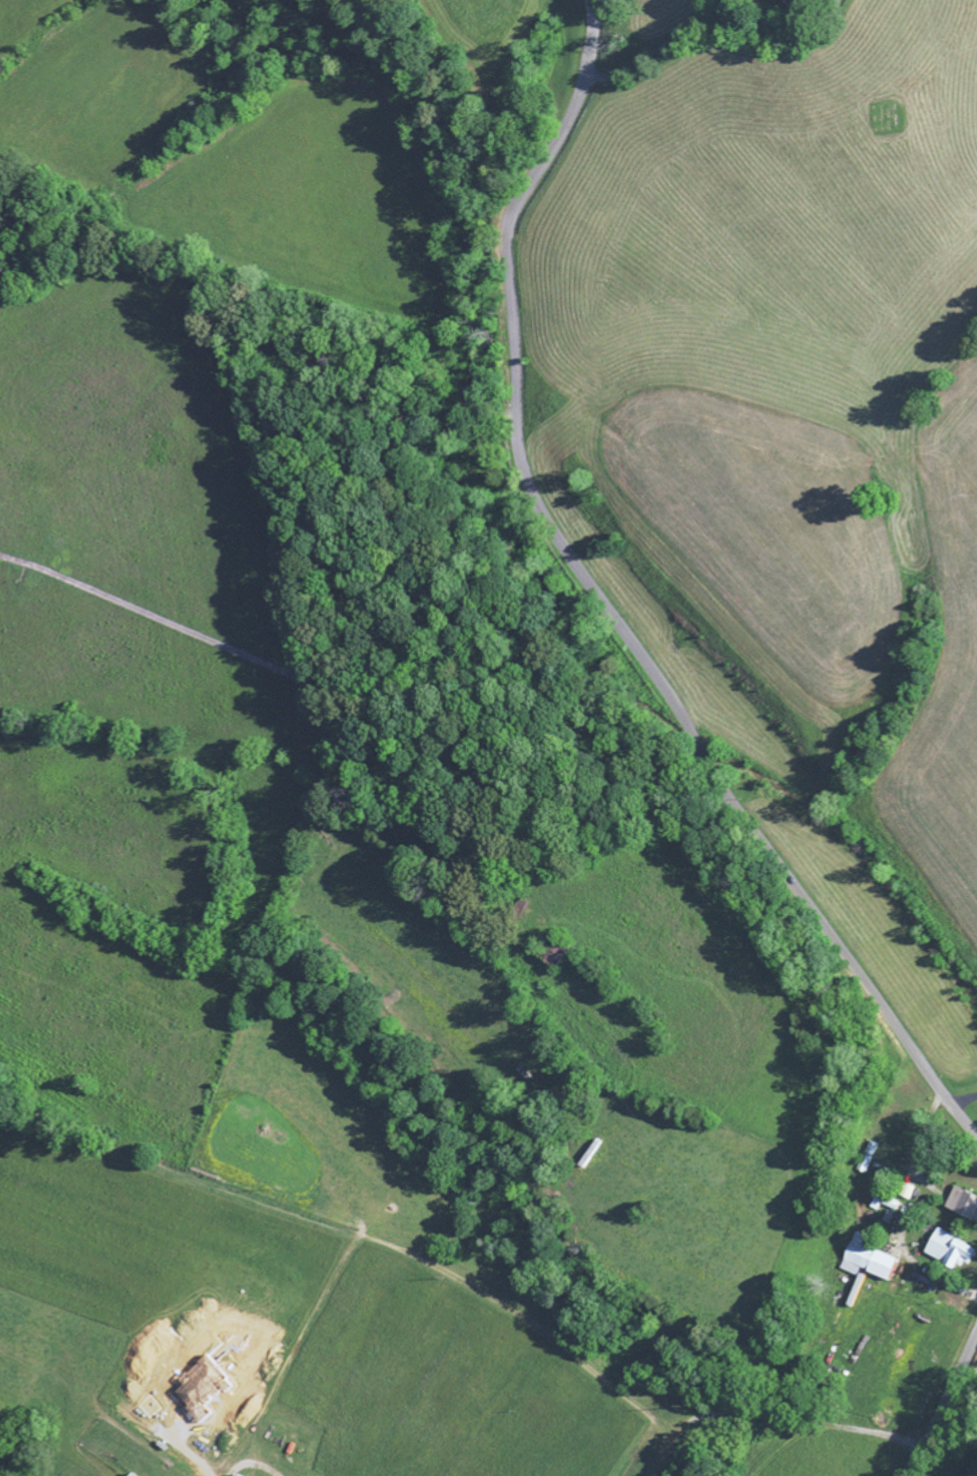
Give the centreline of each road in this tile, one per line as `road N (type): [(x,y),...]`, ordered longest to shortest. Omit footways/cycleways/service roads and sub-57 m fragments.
road 1 (residential): [(976,1140),(868,983),(756,844),(523,467),(504,241),(580,86),(590,39),(587,0)]
road 2 (residential): [(905,1475),(976,1336)]

